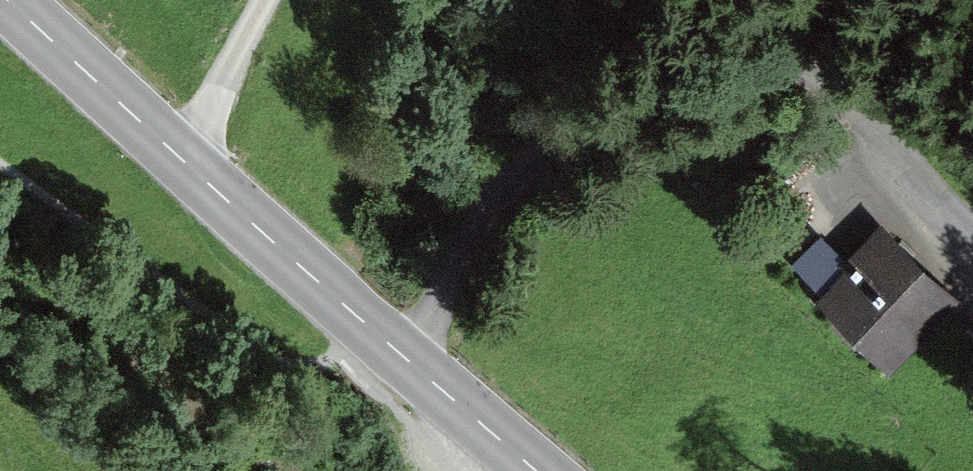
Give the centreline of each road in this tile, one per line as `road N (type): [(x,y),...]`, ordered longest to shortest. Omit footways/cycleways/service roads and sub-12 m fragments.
road 1 (track): [(972,226),(869,116),(793,63),(738,55),(663,80),(564,133),(503,188),(404,357)]
road 2 (tertiary): [(10,0),(538,470)]
road 3 (track): [(263,0),(180,157)]

